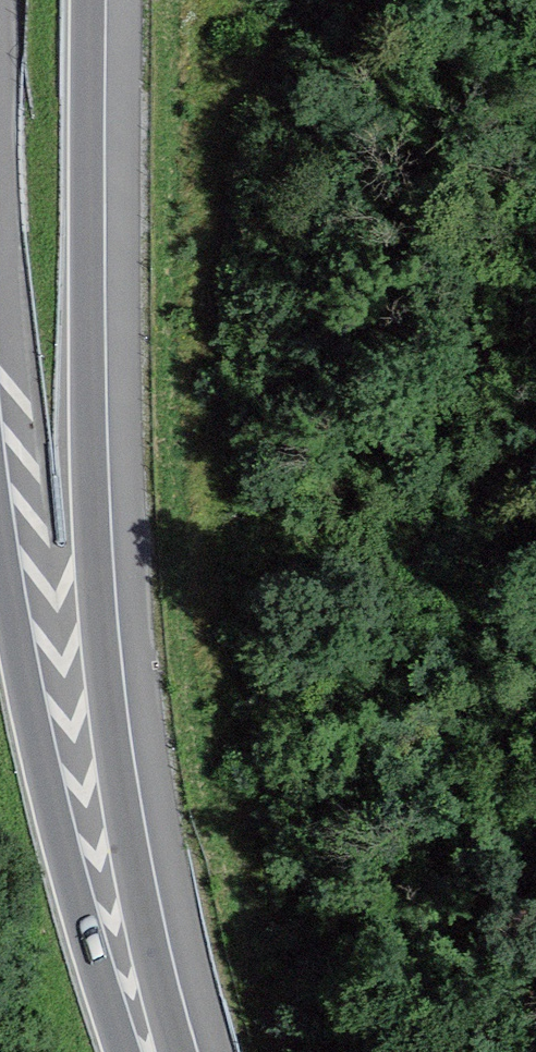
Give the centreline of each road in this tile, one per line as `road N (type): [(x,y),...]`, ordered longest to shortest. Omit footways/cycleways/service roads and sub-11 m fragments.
road 1 (trunk): [(177,1051),(122,812),(95,589),(89,0)]
road 2 (motorway): [(124,1051),(55,822),(0,548)]

